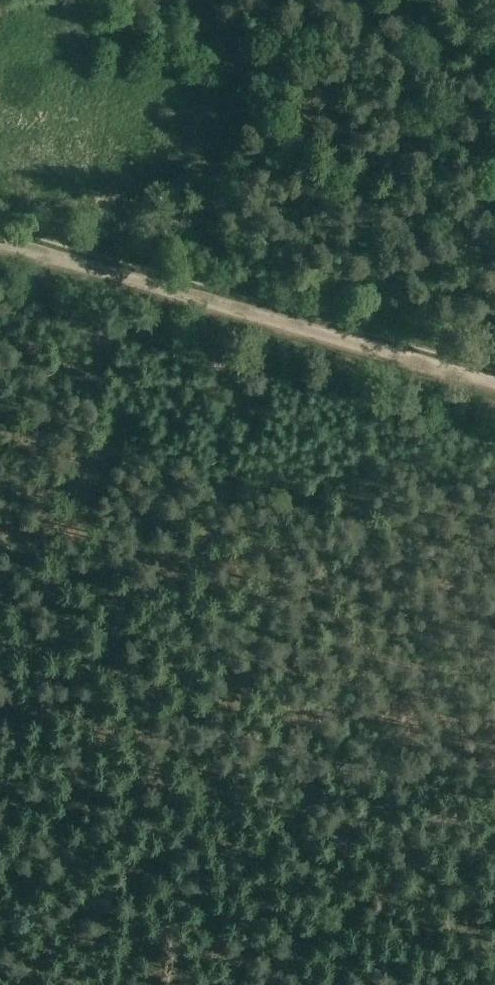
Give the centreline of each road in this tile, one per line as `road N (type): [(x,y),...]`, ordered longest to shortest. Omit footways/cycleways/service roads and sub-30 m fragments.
road 1 (unclassified): [(494,386),(0,244)]

